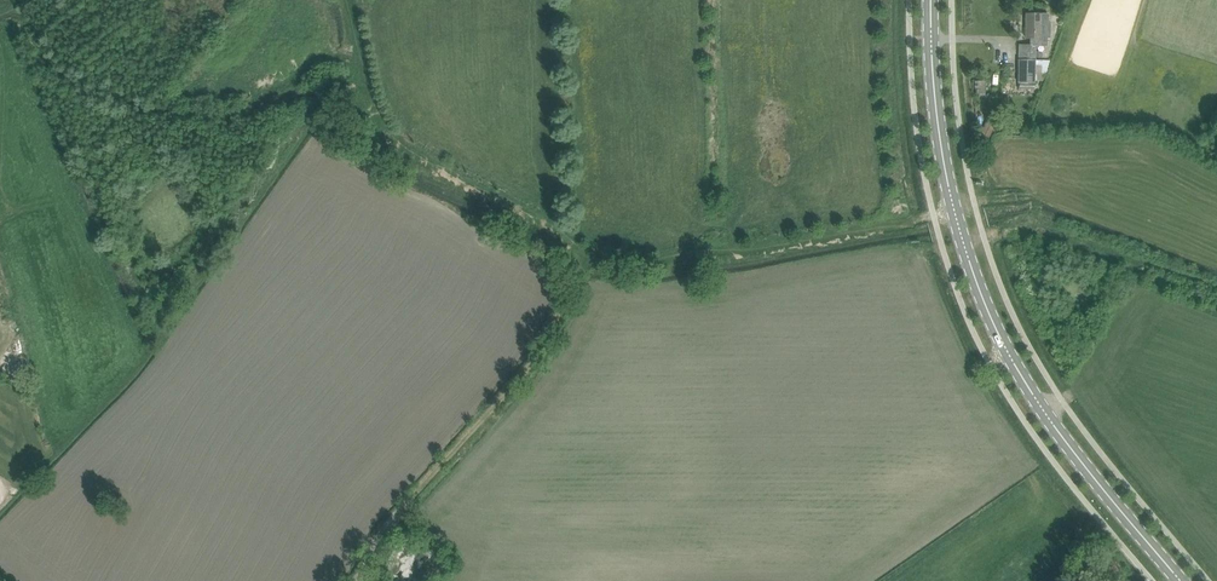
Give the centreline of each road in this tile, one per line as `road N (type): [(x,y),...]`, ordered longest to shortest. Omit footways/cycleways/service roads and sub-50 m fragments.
road 1 (secondary): [(1181,580),(1066,443),(986,306),(941,148),(931,0)]

